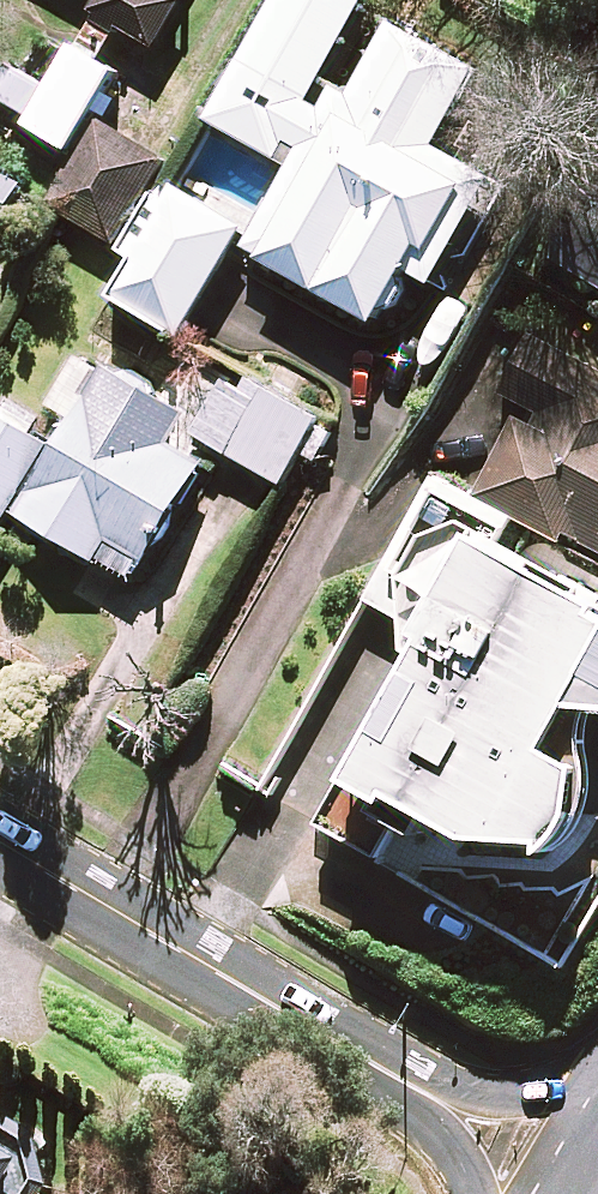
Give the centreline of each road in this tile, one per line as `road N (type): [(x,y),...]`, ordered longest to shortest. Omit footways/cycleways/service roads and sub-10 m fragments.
road 1 (residential): [(0,845),(431,1097)]
road 2 (residential): [(431,1097),(522,1098),(597,1085)]

